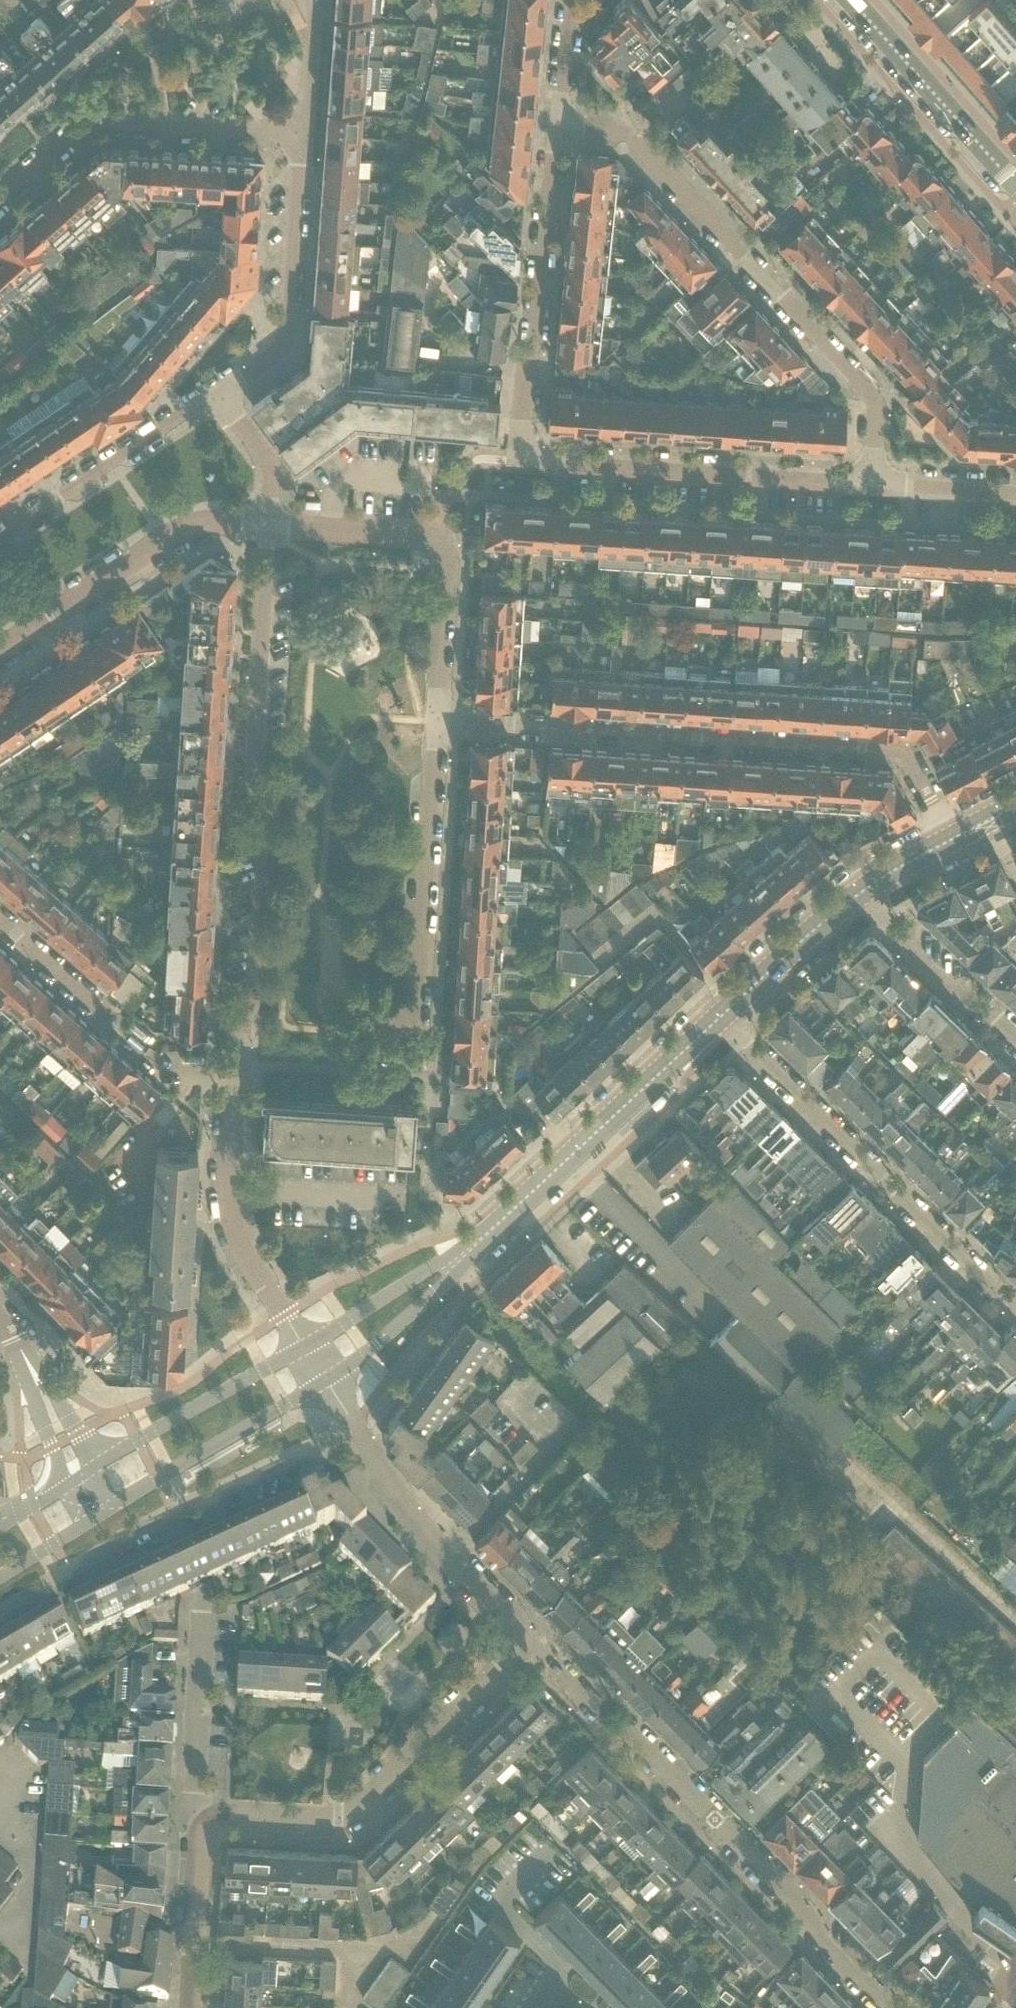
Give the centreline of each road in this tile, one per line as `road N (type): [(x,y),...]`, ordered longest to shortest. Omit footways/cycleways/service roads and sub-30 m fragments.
road 1 (residential): [(871,484),(519,461),(556,124)]
road 2 (residential): [(951,841),(903,752),(437,720)]
road 3 (residential): [(234,1068),(239,1022),(258,991),(270,814),(252,772),(267,526)]
road 4 (residential): [(891,2007),(644,1748),(520,1637)]
road 5 (residential): [(556,124),(634,140),(878,403),(871,484)]
road 6 (residential): [(719,1017),(1015,1308)]
road 7 (unclassified): [(353,1426),(137,1529),(0,1610)]
road 8 (residential): [(208,1821),(347,1816),(517,1652),(520,1637)]
road 9 (residential): [(437,720),(445,571),(439,551),(407,537),(267,526)]
road 10 (residential): [(0,197),(87,124),(301,133)]
road 11 (secondary): [(480,1239),(719,1017)]
road 12 (residential): [(415,1040),(437,720)]
road 13 (residential): [(0,650),(186,527),(267,526)]
road 14 (residential): [(304,1348),(236,1230),(228,1171),(234,1068)]
road 15 (residential): [(301,133),(284,341),(218,392)]
road 16 (residential): [(0,921),(165,1065),(234,1068)]
road 17 (residential): [(520,1637),(433,1543),(353,1426)]
road 18 (secondary): [(100,1517),(326,1382)]
road 19 (residential): [(218,392),(0,537)]
road 20 (secondary): [(1015,185),(851,0)]
road 21 (secondary): [(304,1348),(93,1468)]
road 22 (residential): [(208,1821),(193,1793),(202,1607)]
road 23 (residential): [(1015,1039),(965,1003),(860,894)]
road 24 (secondary): [(326,1382),(439,1291),(480,1239)]
road 25 (secondary): [(480,1239),(304,1348)]
road 26 (residential): [(190,2007),(200,1835),(208,1821)]
road 27 (secondary): [(719,1017),(860,894)]
road 28 (residential): [(267,526),(270,468),(218,392)]
road 29 (tertiary): [(15,1350),(66,1486)]
road 30 (residential): [(871,484),(1015,494)]
road 31 (tertiary): [(93,1468),(47,1385),(15,1350)]
road 32 (residential): [(307,0),(316,23),(301,133)]
road 33 (residential): [(556,124),(570,0)]

